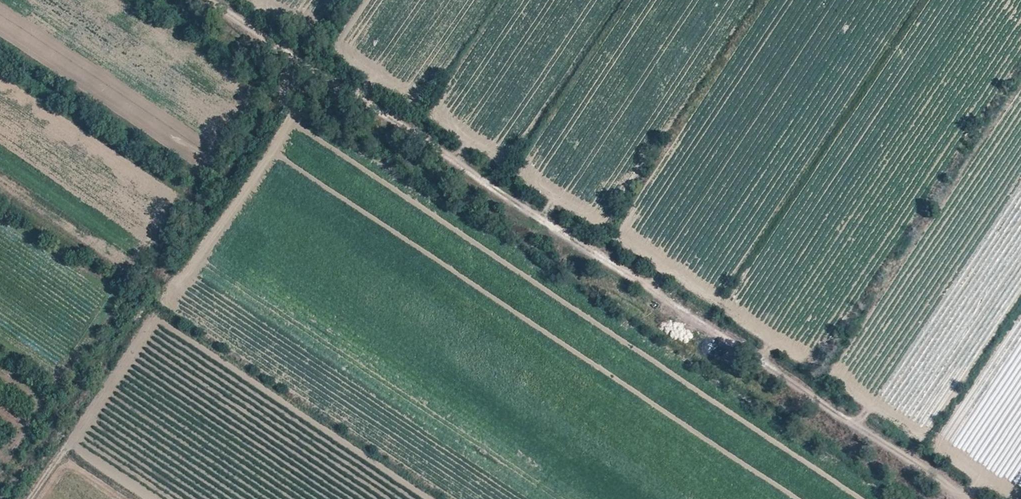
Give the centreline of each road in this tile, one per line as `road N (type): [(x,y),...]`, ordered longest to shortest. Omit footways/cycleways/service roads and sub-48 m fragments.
road 1 (track): [(214,0),(808,391)]

